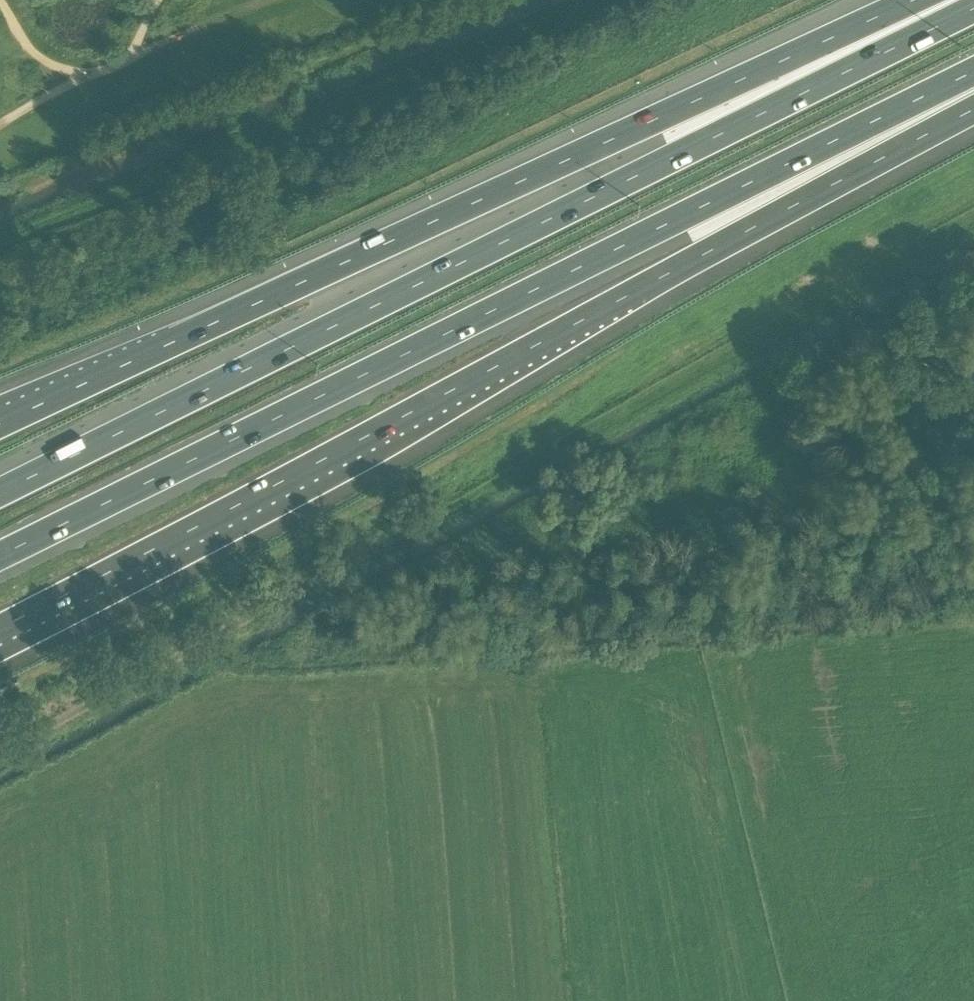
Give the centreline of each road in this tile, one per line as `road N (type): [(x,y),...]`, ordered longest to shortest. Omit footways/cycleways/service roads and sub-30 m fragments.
road 1 (motorway): [(0,627),(973,108)]
road 2 (motorway): [(973,6),(0,492)]
road 3 (motorway): [(0,555),(973,71)]
road 4 (motorway): [(911,0),(0,425)]
road 5 (track): [(0,197),(506,0)]

